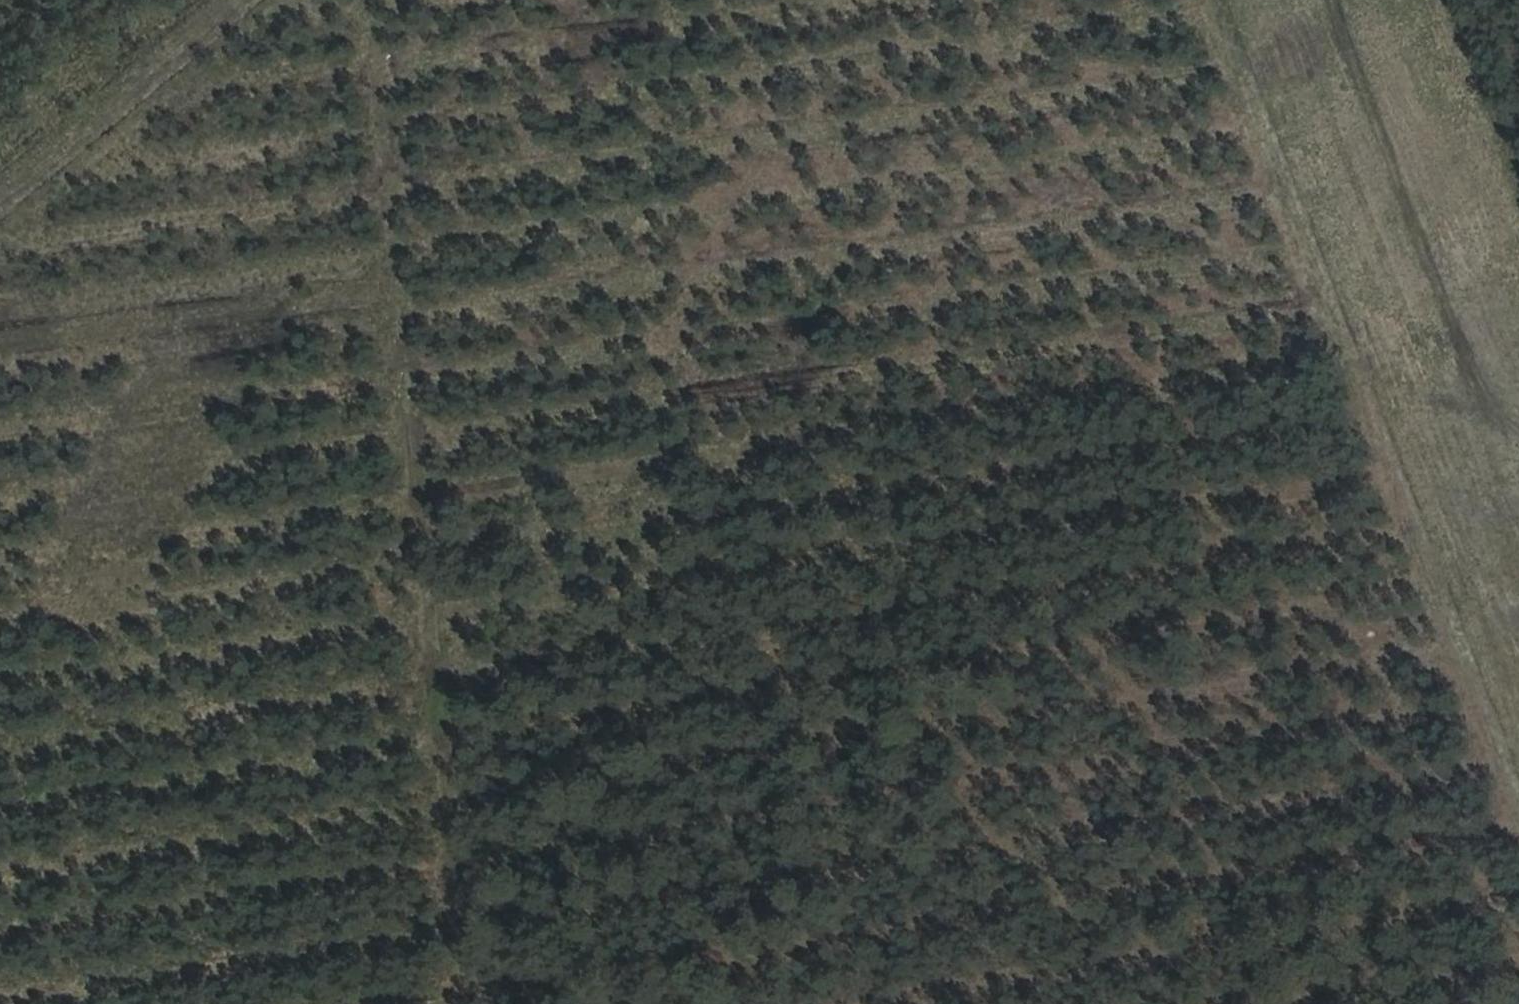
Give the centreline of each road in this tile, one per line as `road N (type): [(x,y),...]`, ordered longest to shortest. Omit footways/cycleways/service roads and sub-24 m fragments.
road 1 (track): [(1325,0),(1518,482)]

